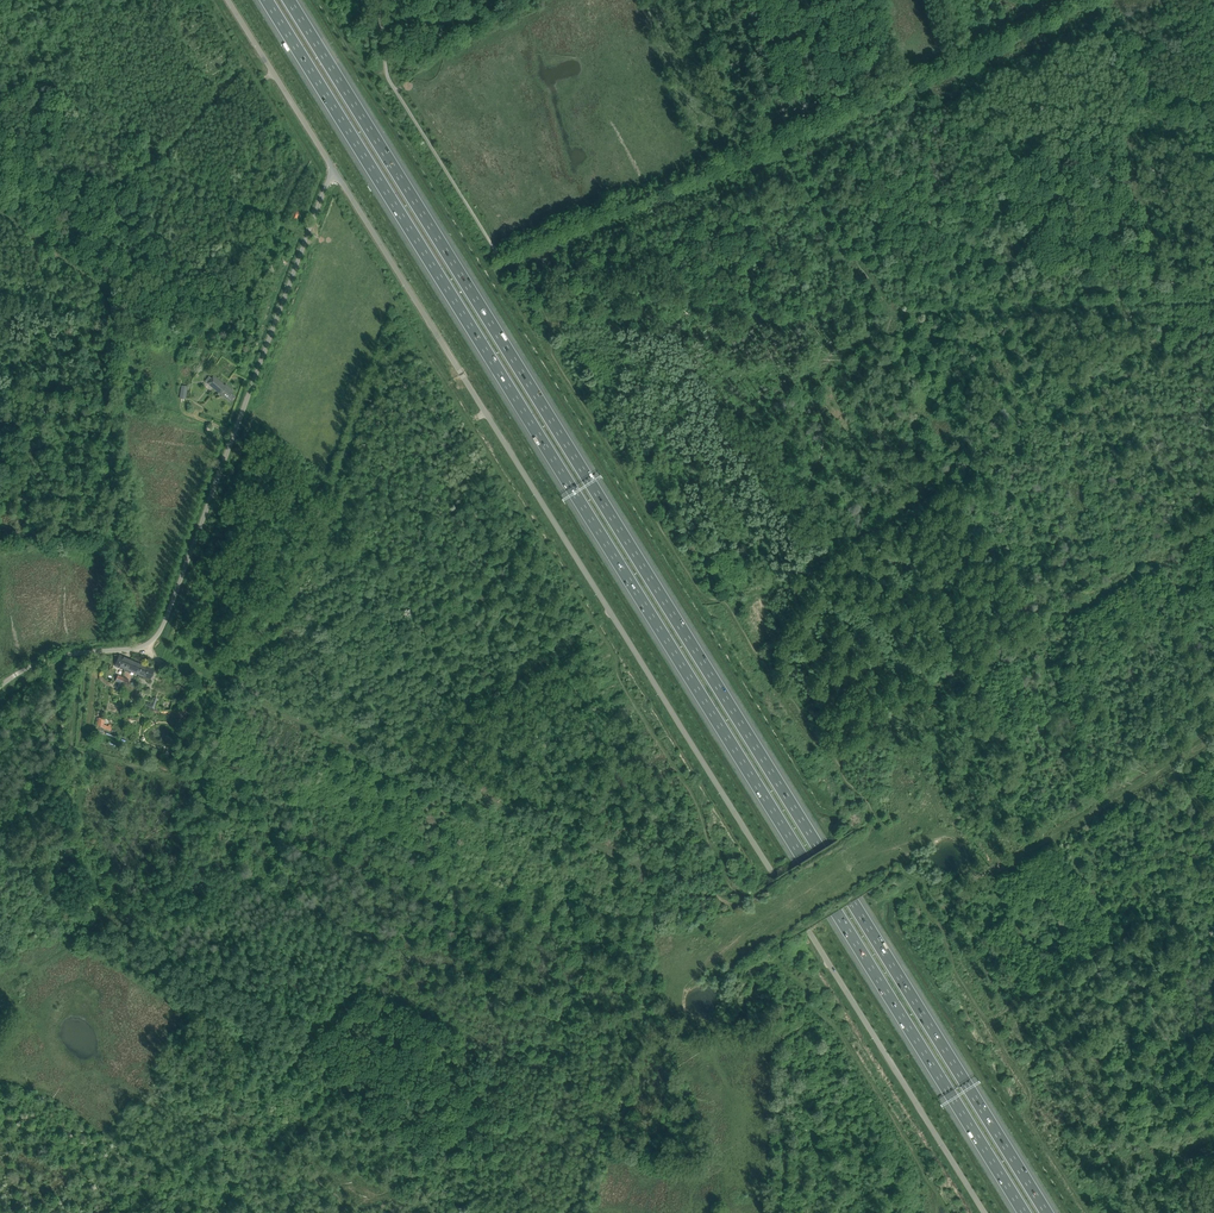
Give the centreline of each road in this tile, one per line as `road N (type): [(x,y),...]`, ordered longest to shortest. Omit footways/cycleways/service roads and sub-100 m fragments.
road 1 (motorway): [(267,0),(1028,1212)]
road 2 (motorway): [(1047,1212),(290,0)]
road 3 (unclassified): [(987,1212),(334,171)]
road 4 (unclassified): [(0,687),(37,663),(129,649),(159,633),(334,171)]
road 5 (track): [(793,138),(503,252),(386,72),(378,0)]
road 6 (unclassified): [(334,171),(228,0)]
road 7 (track): [(956,63),(793,138)]
road 8 (track): [(1086,0),(956,63)]

